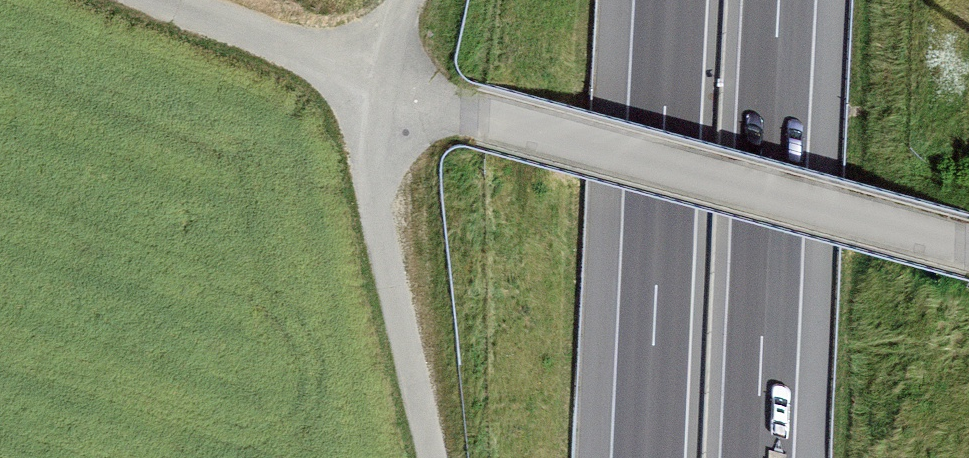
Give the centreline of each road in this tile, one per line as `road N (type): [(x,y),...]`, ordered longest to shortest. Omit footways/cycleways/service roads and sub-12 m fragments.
road 1 (unclassified): [(156,0),(480,117),(968,247)]
road 2 (track): [(406,0),(372,78),(368,144),(431,457)]
road 3 (motorway): [(757,457),(779,0)]
road 4 (motorway): [(671,0),(649,457)]

